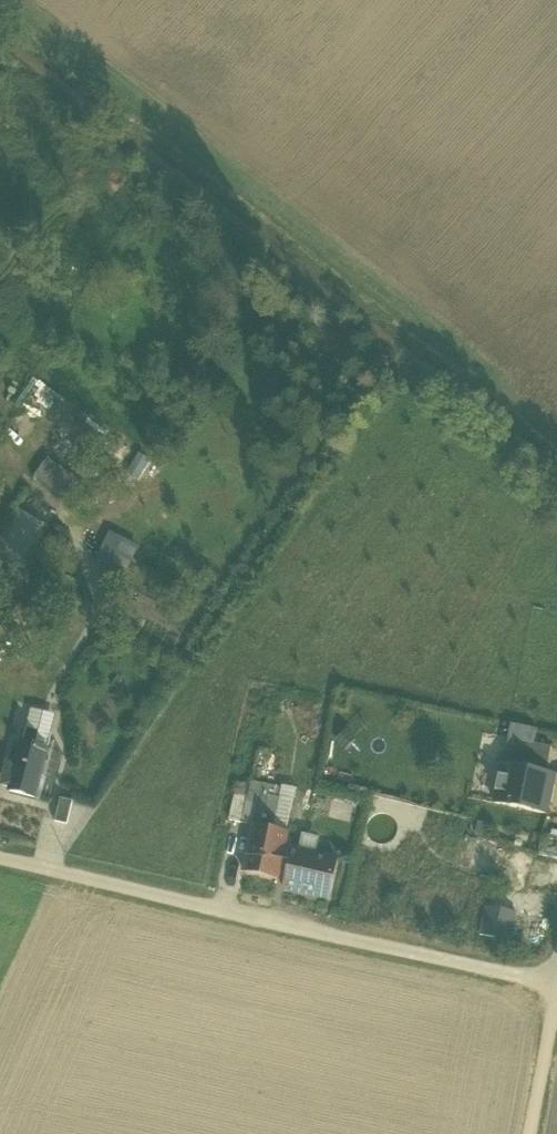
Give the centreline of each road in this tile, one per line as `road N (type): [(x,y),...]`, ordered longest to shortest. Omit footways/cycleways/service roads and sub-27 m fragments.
road 1 (unclassified): [(556,974),(0,852)]
road 2 (track): [(556,996),(530,1133)]

